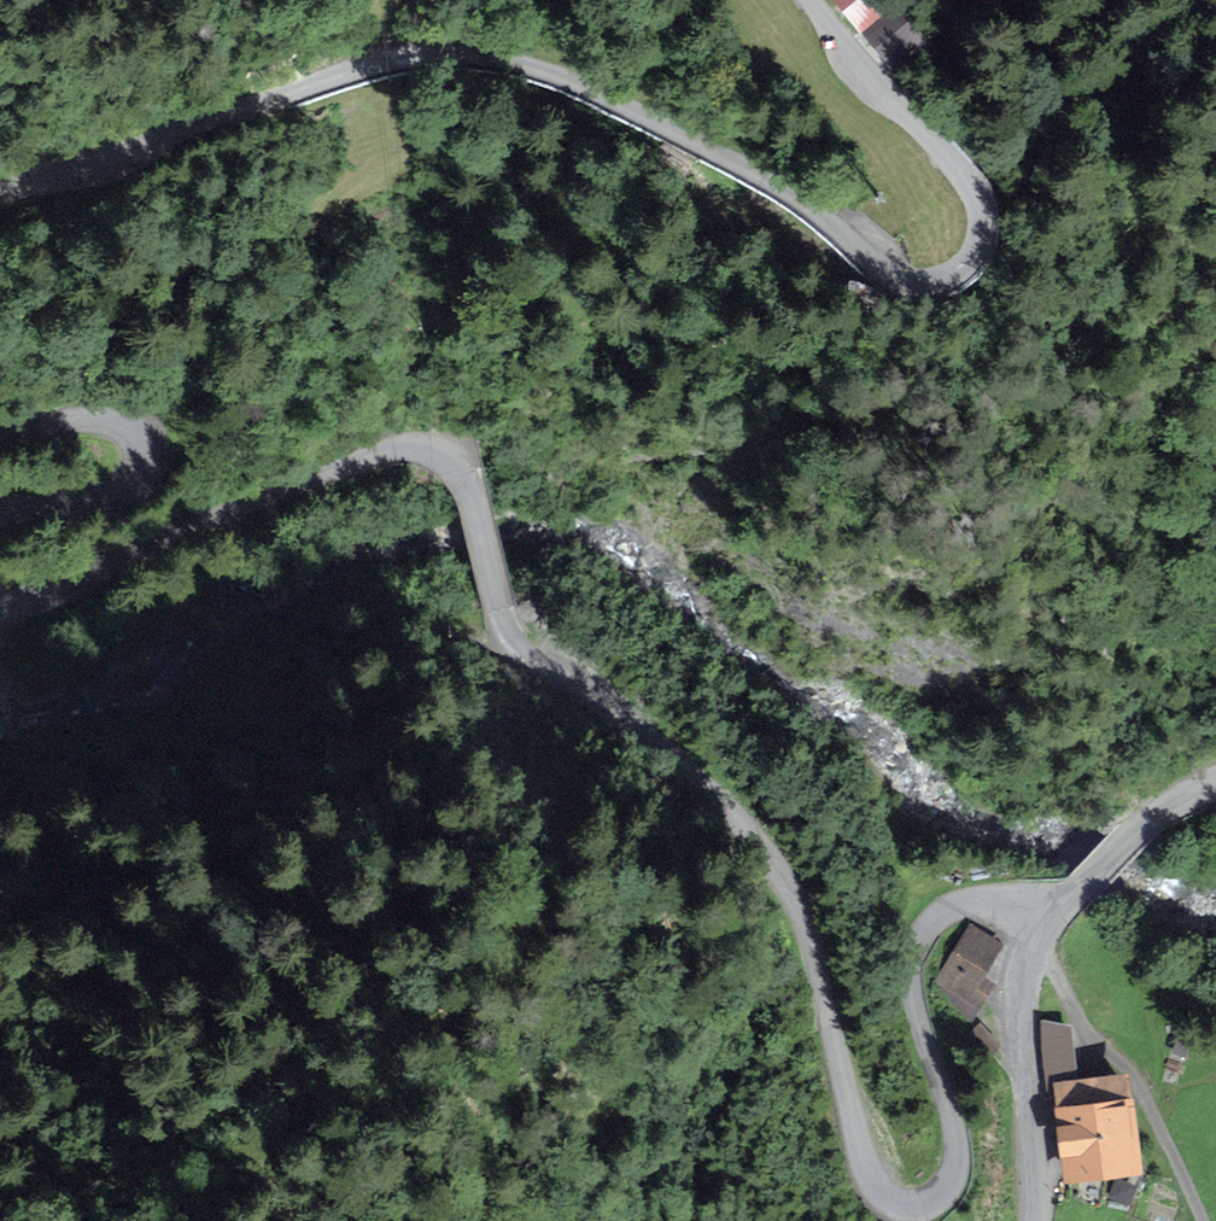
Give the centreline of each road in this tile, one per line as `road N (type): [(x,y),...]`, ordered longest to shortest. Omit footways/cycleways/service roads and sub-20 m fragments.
road 1 (unclassified): [(1046,921),(992,907),(959,909),(930,922),(913,947),(914,1003),(956,1136),(956,1166),(942,1191),(916,1204),(891,1203),(869,1186),(790,885),(697,771),(605,695),(516,646),(501,626),(462,477),(442,451),(382,449),(166,552),(0,602)]
road 2 (unclassified): [(0,193),(102,164),(391,56),(534,63),(736,157),(837,225),(888,273),(919,282),(943,278),(965,265),(978,241),(970,187),(808,0)]
road 3 (secondary): [(390,1220),(382,1027),(523,430),(729,0)]
road 4 (unclassified): [(0,514),(110,496),(146,479),(159,462),(155,439),(116,419),(0,440)]
road 5 (unclassified): [(1031,1220),(1024,1043),(1027,992),(1046,921)]
road 6 (unclassified): [(1215,781),(1131,829),(1073,890)]

